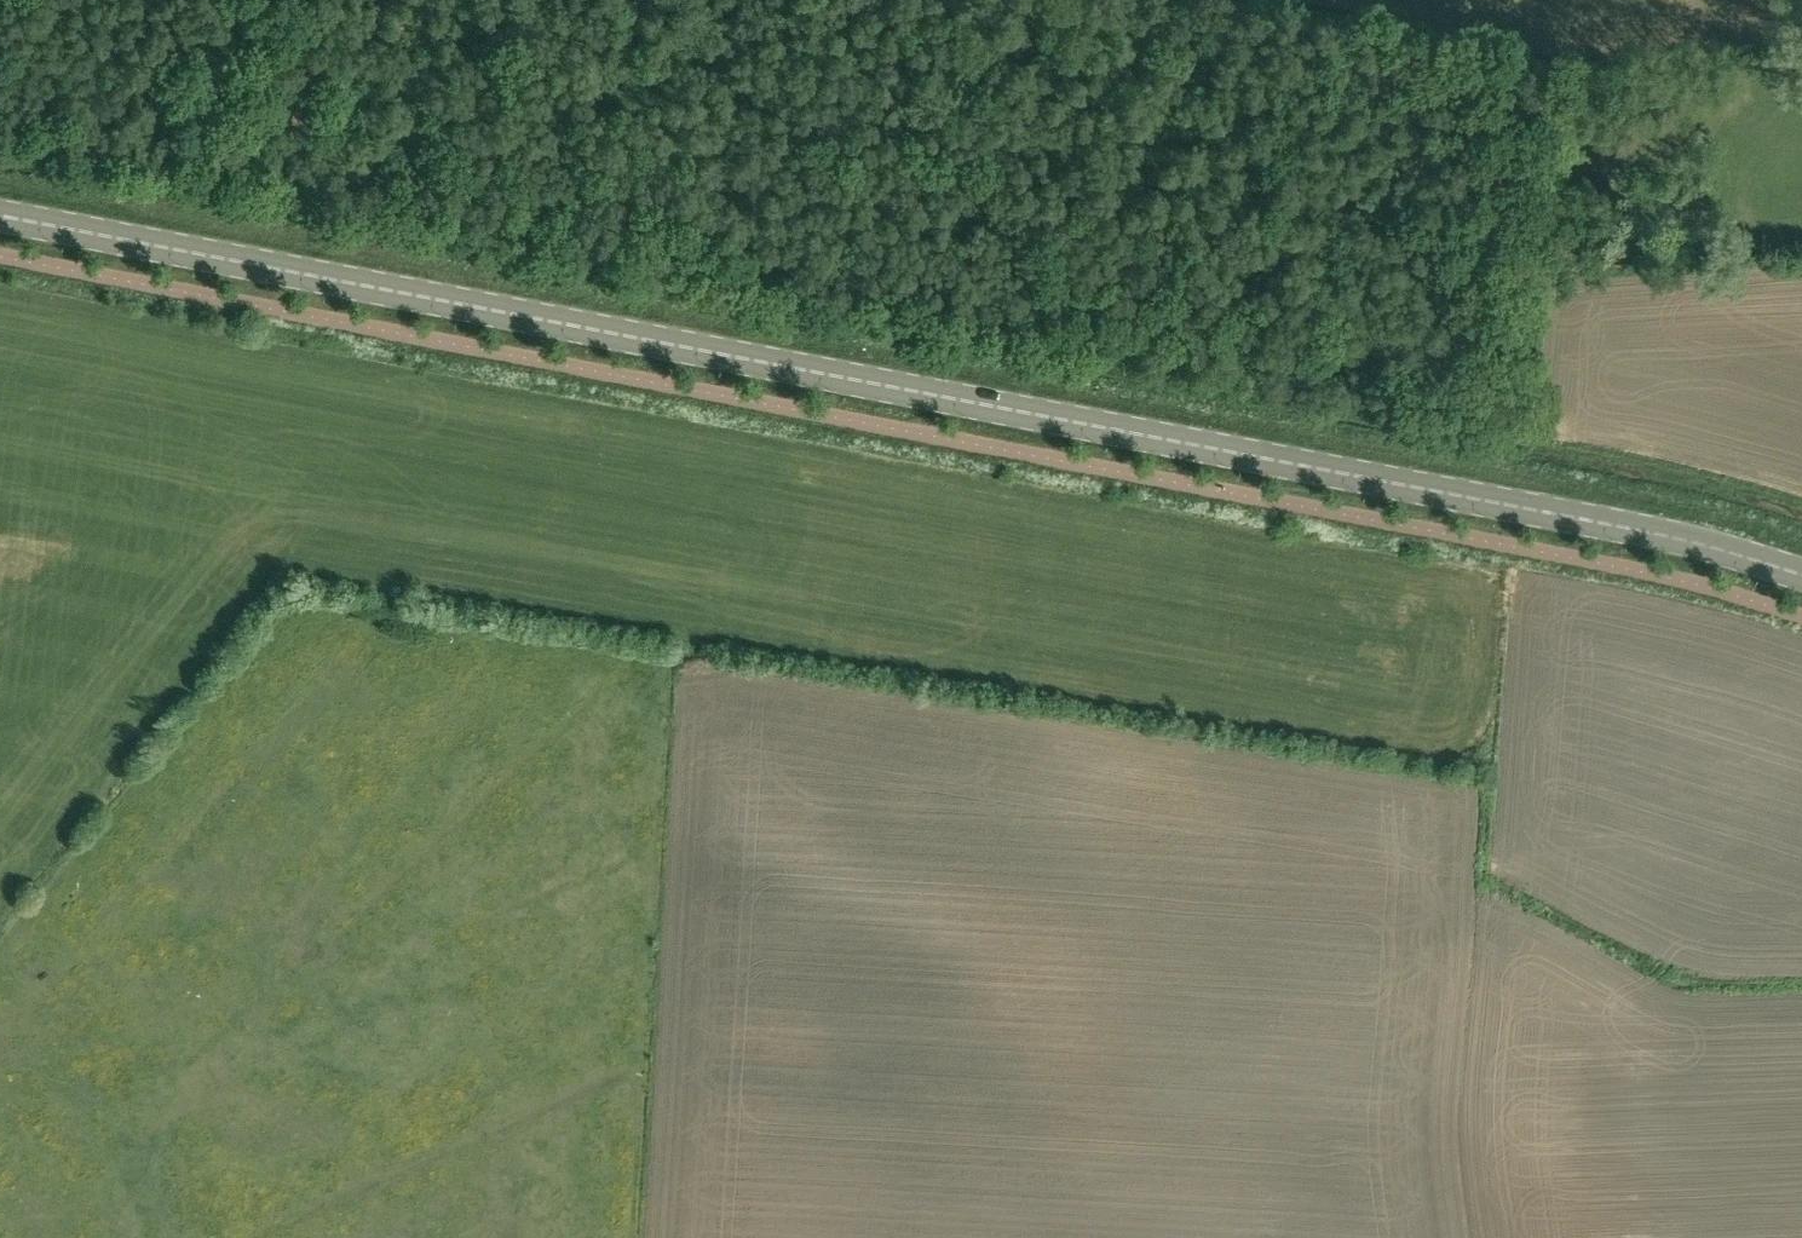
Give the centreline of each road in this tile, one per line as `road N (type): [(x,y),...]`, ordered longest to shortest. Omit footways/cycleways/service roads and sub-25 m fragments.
road 1 (secondary): [(1801,579),(1638,534),(0,219)]

